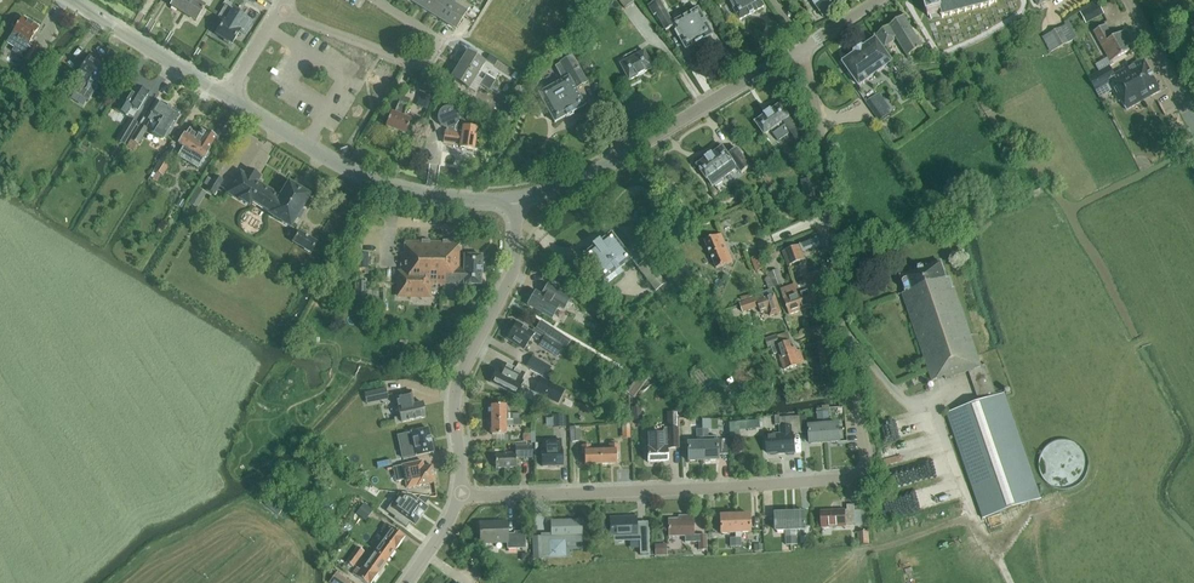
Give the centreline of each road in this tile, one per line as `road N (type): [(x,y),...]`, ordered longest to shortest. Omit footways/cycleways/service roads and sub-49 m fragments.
road 1 (residential): [(803,46),(869,458),(862,473)]
road 2 (residential): [(458,493),(719,488),(862,473)]
road 3 (tertiary): [(515,198),(606,164),(803,46)]
road 4 (tertiary): [(227,98),(384,185),(447,198),(515,198)]
road 5 (tertiary): [(458,493),(457,386),(514,269),(515,198)]
road 6 (residential): [(281,9),(410,62),(429,60),(433,36),(376,0)]
road 7 (track): [(1010,582),(976,520),(932,400)]
road 8 (tertiary): [(69,0),(227,98)]
road 9 (tertiary): [(1193,123),(1130,0)]

